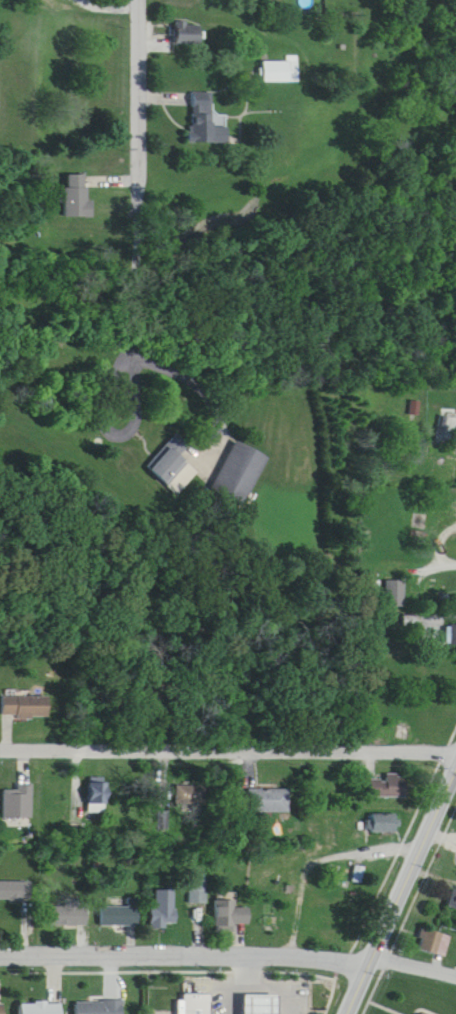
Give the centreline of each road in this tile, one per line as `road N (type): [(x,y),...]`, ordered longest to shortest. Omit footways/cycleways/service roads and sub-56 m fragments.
road 1 (residential): [(0,738),(455,743)]
road 2 (residential): [(0,944),(369,949)]
road 3 (primary): [(342,1013),(455,752)]
road 4 (residential): [(139,174),(140,0)]

